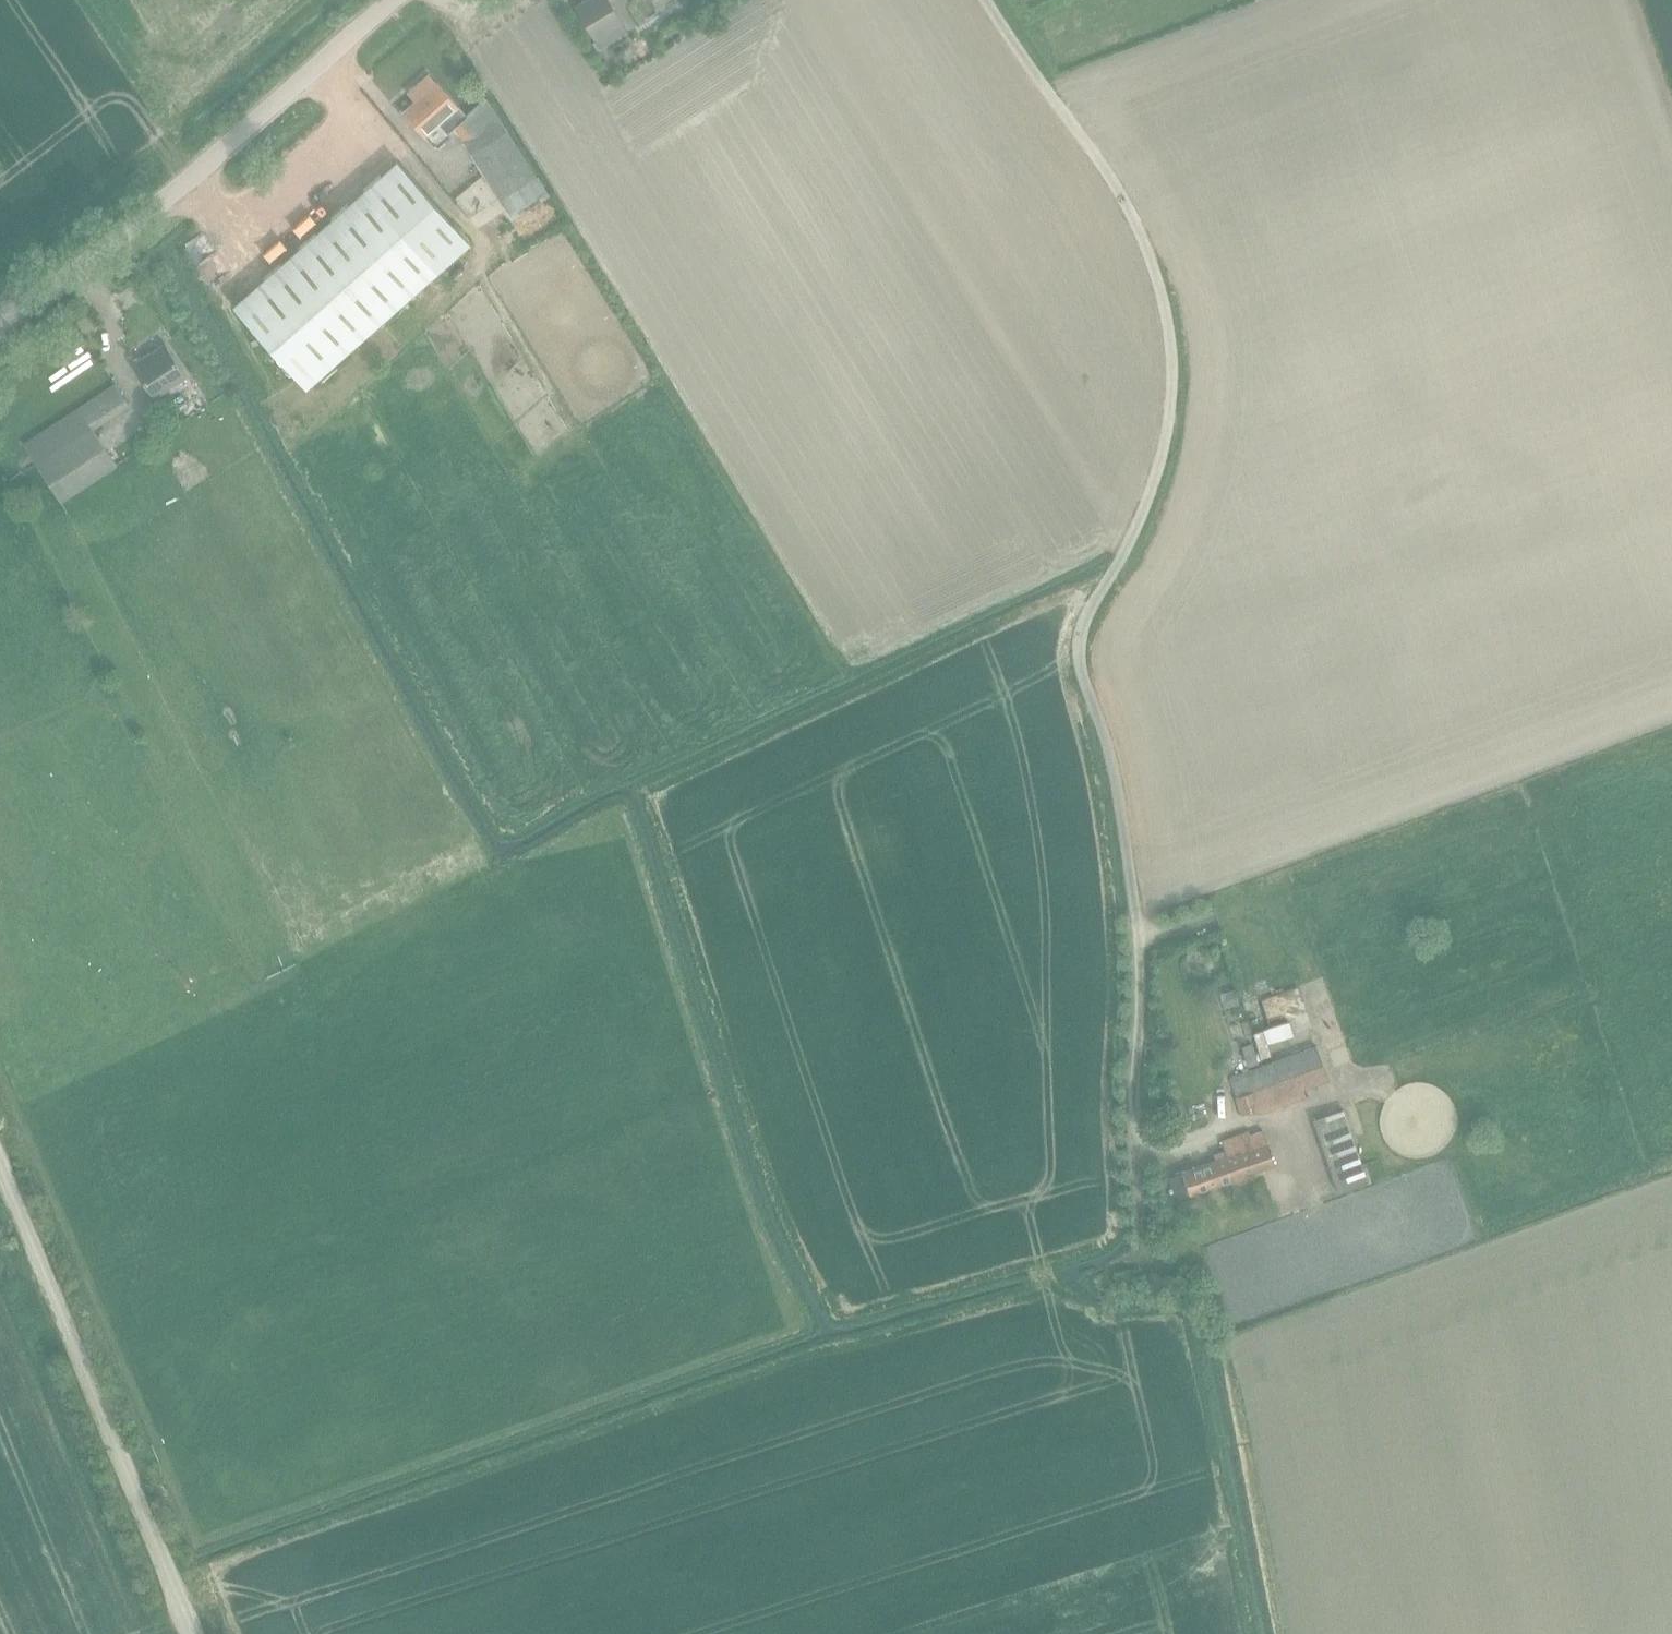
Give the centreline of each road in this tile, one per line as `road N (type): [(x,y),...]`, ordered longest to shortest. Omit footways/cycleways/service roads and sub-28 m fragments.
road 1 (unclassified): [(1136,1129),(1135,912),(1120,808),(1079,640),(1147,500),(1165,444),(1171,345),(1141,235),(1113,182),(985,0)]
road 2 (unclassified): [(197,1633),(0,1165)]
road 3 (tertiary): [(0,319),(185,180),(389,0)]

